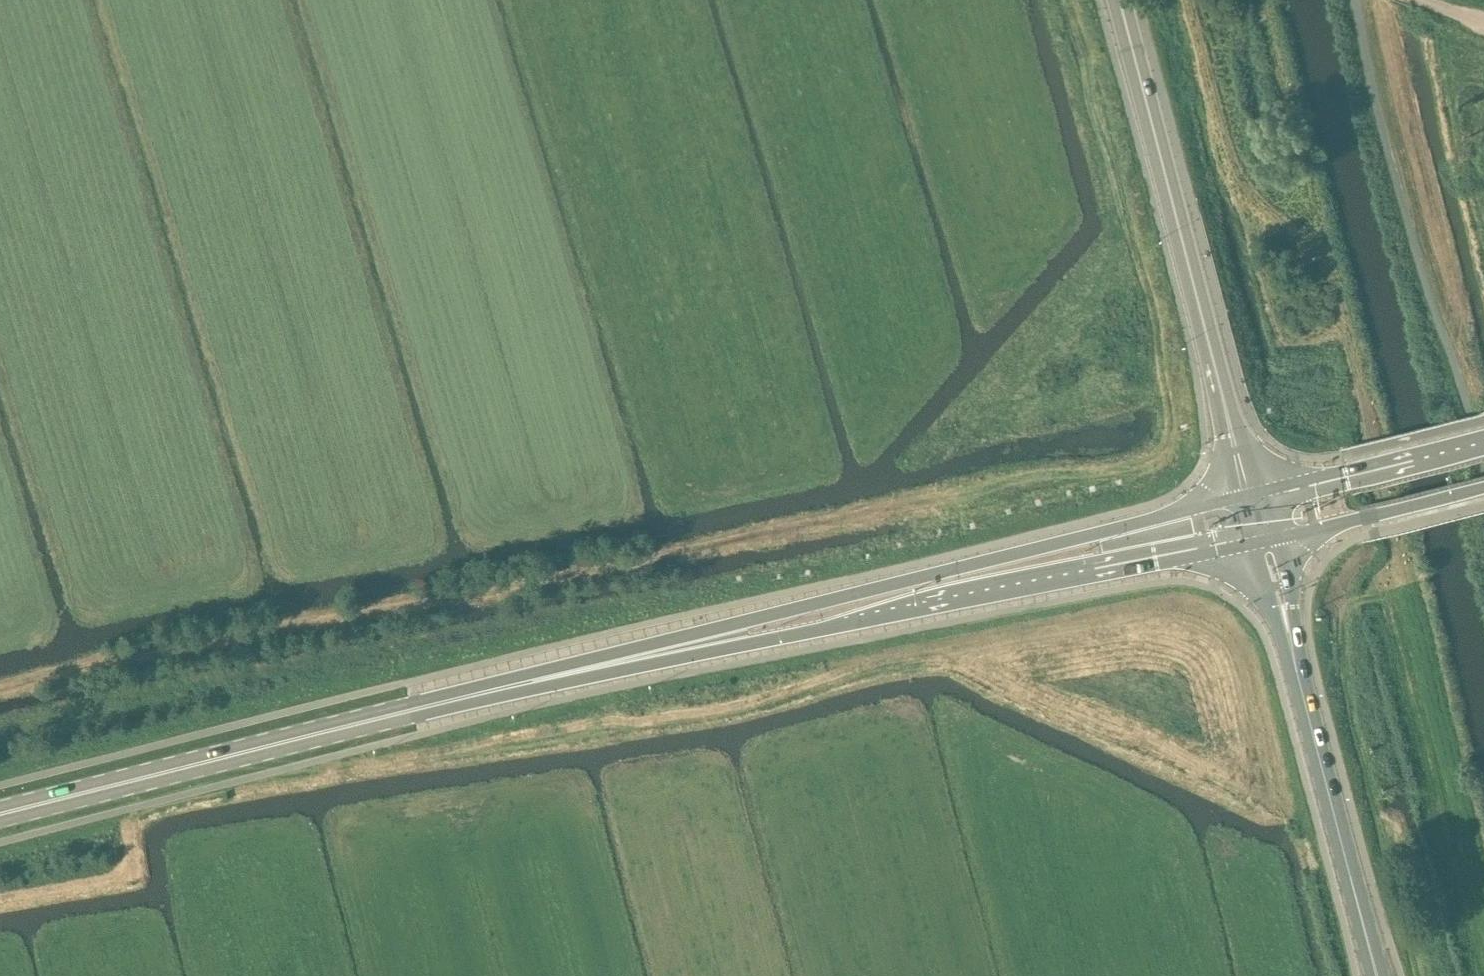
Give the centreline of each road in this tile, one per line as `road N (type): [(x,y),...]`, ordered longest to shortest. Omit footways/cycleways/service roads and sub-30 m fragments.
road 1 (primary): [(579,671),(653,665),(1262,538)]
road 2 (primary): [(1250,499),(579,671)]
road 3 (primary): [(0,815),(579,671)]
road 4 (primary): [(1250,499),(1117,0)]
road 5 (primary): [(1378,975),(1262,538)]
road 6 (primary): [(1483,441),(1250,499)]
road 7 (primary): [(1262,538),(1483,486)]

